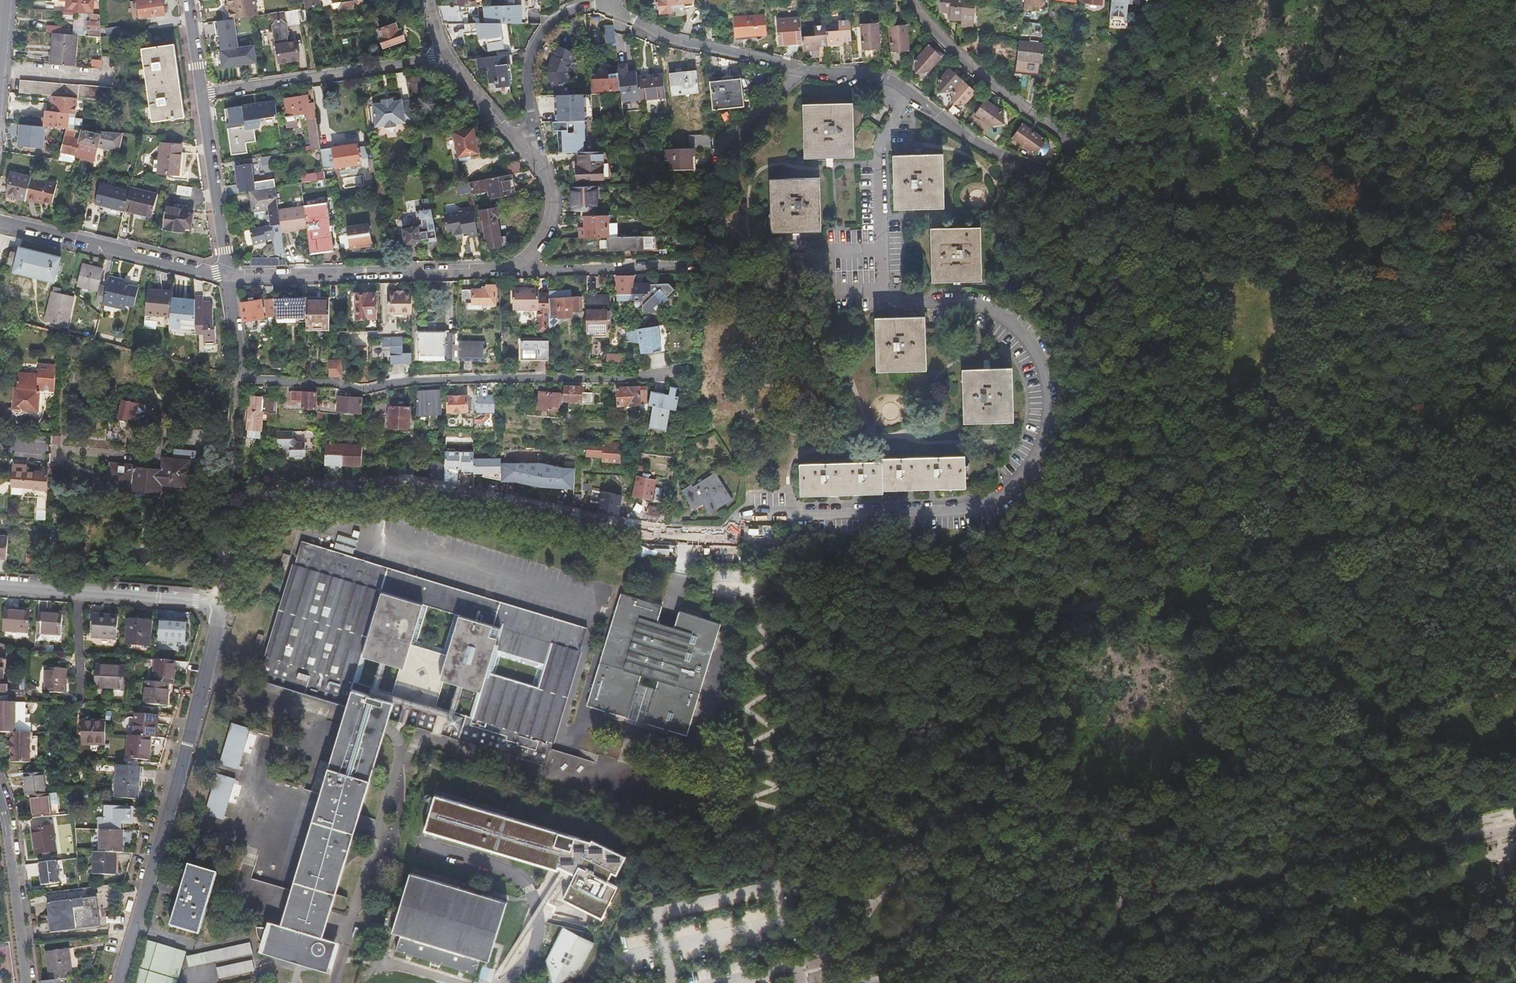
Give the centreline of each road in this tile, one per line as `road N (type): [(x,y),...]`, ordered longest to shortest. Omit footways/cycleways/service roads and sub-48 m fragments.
road 1 (residential): [(911,97),(879,147),(882,291),(898,303),(989,308),(1016,329),(1042,390),(1027,470),(1005,499),(978,513),(758,516),(730,540)]
road 2 (track): [(778,540),(843,549),(966,592),(1035,563),(1133,482),(1161,453),(1172,378),(1163,348),(1117,297),(1108,247),(1120,207)]
road 3 (unclassified): [(861,982),(934,966),(1044,918),(1515,827)]
road 4 (residential): [(220,603),(253,507),(280,486),(408,484),(653,537),(730,540)]
road 5 (residential): [(227,278),(247,379),(371,389),(693,371)]
road 6 (track): [(966,592),(1018,607),(1091,606),(1201,568),(1247,514),(1289,424),(1323,394)]
road 7 (track): [(1323,394),(1353,304),(1300,219),(1299,183),(1355,0)]
road 8 (residential): [(119,982),(170,817),(220,603)]
road 9 (track): [(1515,540),(1464,522),(1411,546),(1373,548),(1328,535),(1312,514),(1306,482),(1323,394)]
road 10 (residential): [(520,264),(227,278)]
road 11 (residential): [(200,95),(448,55)]
road 12 (residential): [(911,0),(966,64),(1063,138),(1068,147),(1056,168)]
road 13 (residential): [(227,278),(0,221)]
road 14 (track): [(1515,377),(1436,427),(1401,427),(1339,460),(1308,462)]
road 15 (residential): [(0,589),(220,603)]
road 16 (residential): [(597,4),(675,43),(802,70)]
road 17 (residential): [(597,4),(554,20),(535,45),(529,92),(535,156)]
road 18 (residential): [(520,264),(705,266)]
road 19 (residential): [(200,95),(227,278)]
road 20 (unclassified): [(0,801),(24,982)]
road 21 (track): [(1300,219),(1173,228),(1129,211)]
road 22 (residential): [(911,97),(974,143),(1032,167),(1056,168)]
road 23 (residential): [(706,185),(711,154),(802,70)]
road 24 (residential): [(535,156),(448,55)]
road 25 (residential): [(535,156),(552,214),(520,264)]

